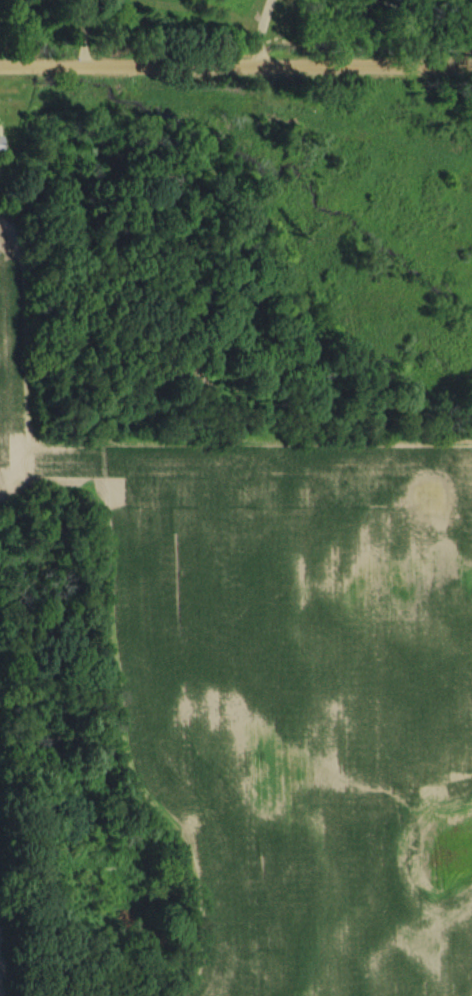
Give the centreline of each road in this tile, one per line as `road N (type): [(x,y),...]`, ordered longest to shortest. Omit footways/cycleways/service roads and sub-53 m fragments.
road 1 (residential): [(0,64),(471,61)]

